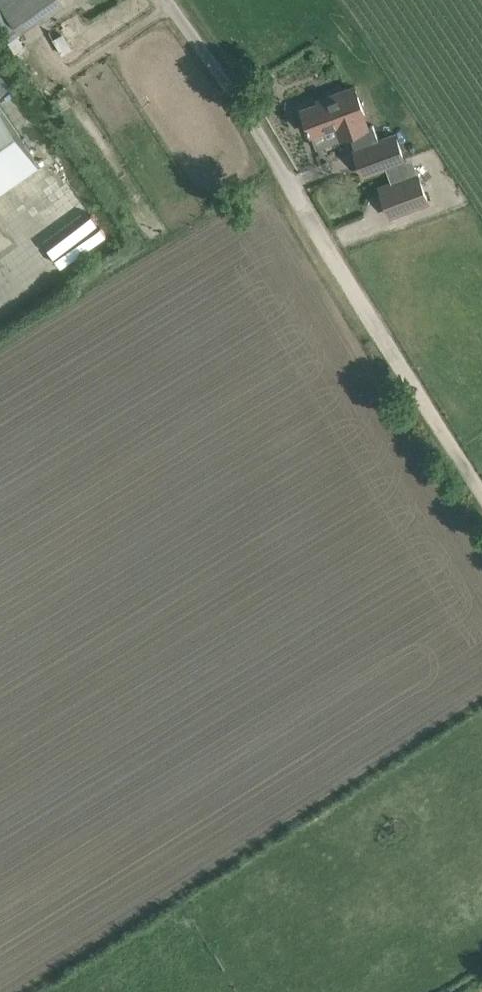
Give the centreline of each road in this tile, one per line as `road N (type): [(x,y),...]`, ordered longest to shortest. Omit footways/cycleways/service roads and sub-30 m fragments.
road 1 (unclassified): [(481,498),(167,0)]

